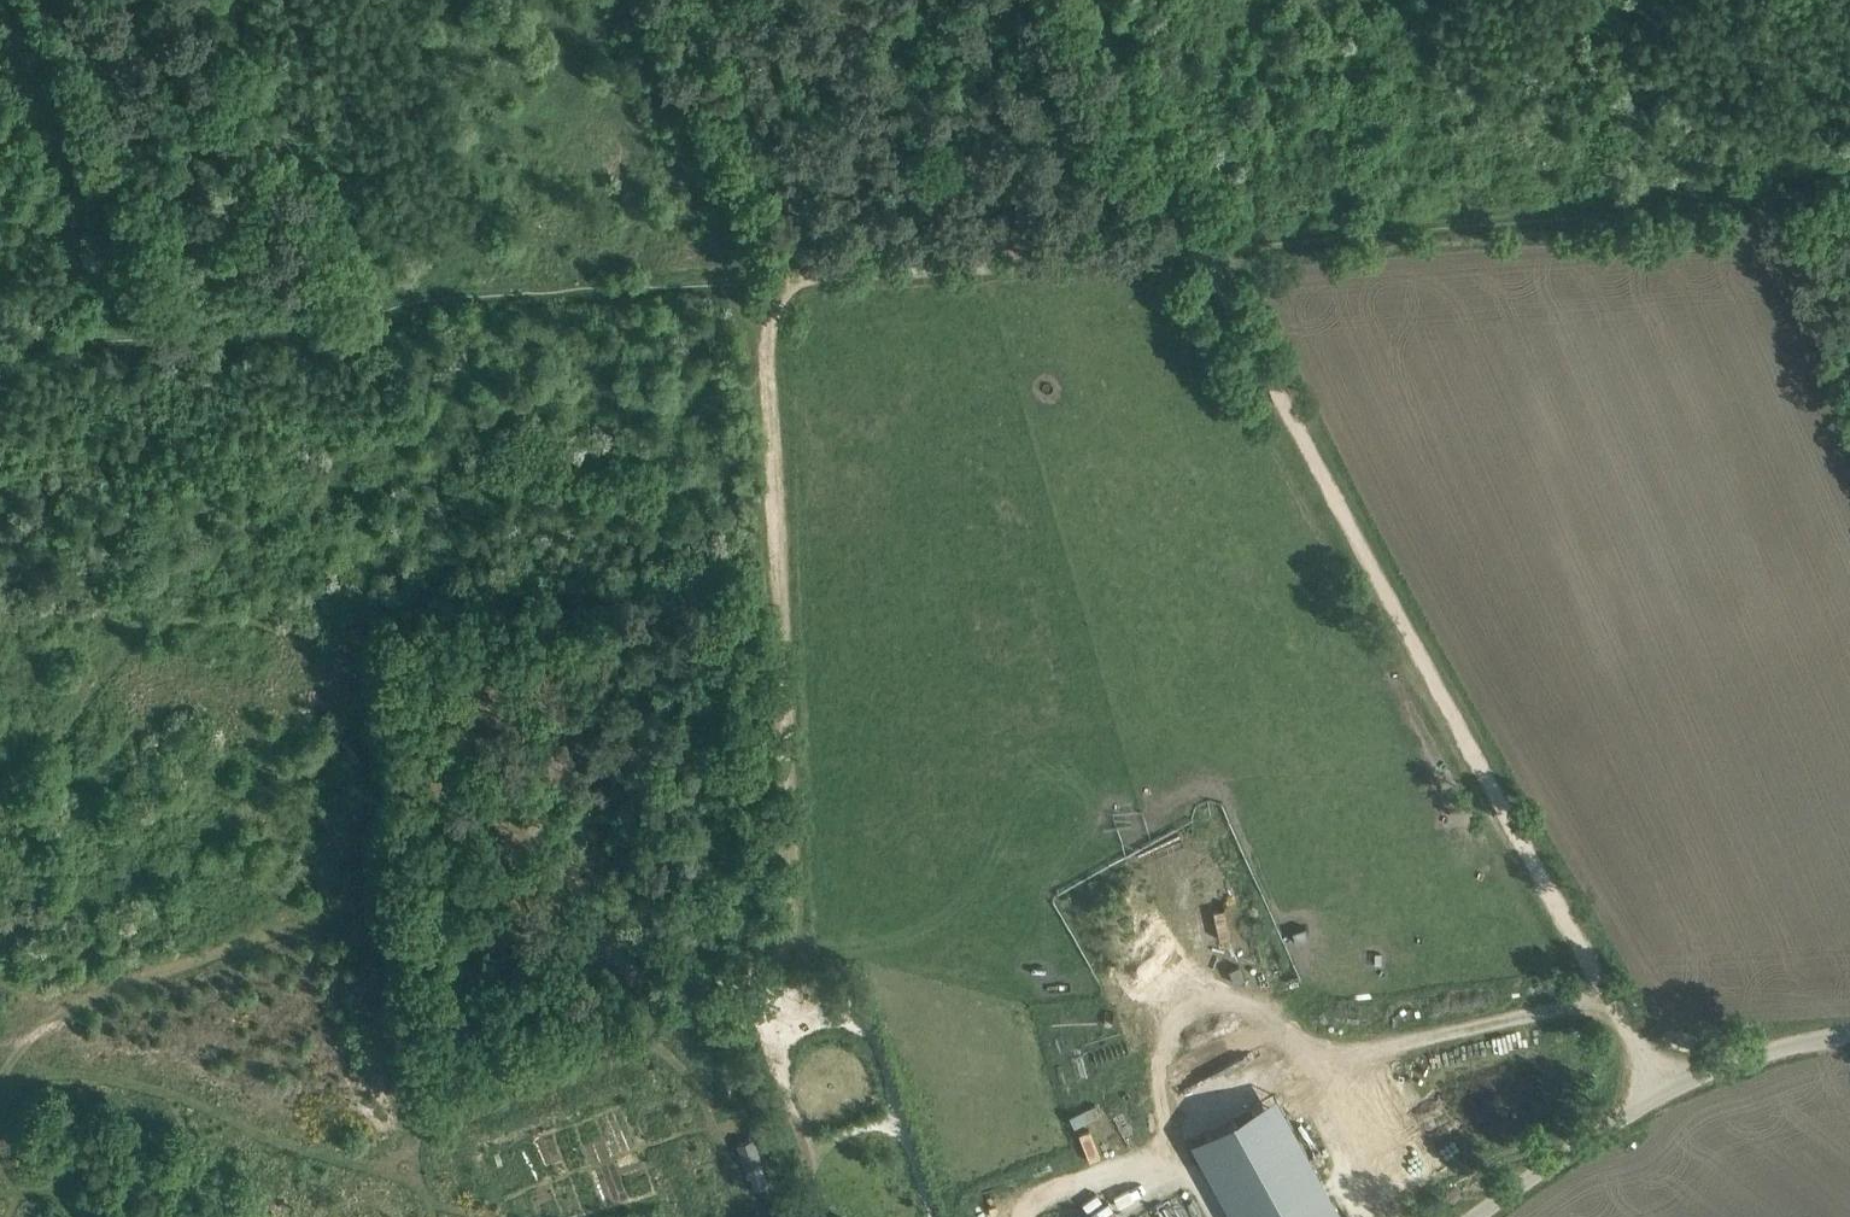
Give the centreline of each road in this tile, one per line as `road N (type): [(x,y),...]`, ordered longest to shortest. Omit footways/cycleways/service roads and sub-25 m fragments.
road 1 (unclassified): [(1478,1216),(1658,1095),(1726,1065),(1849,1034)]

